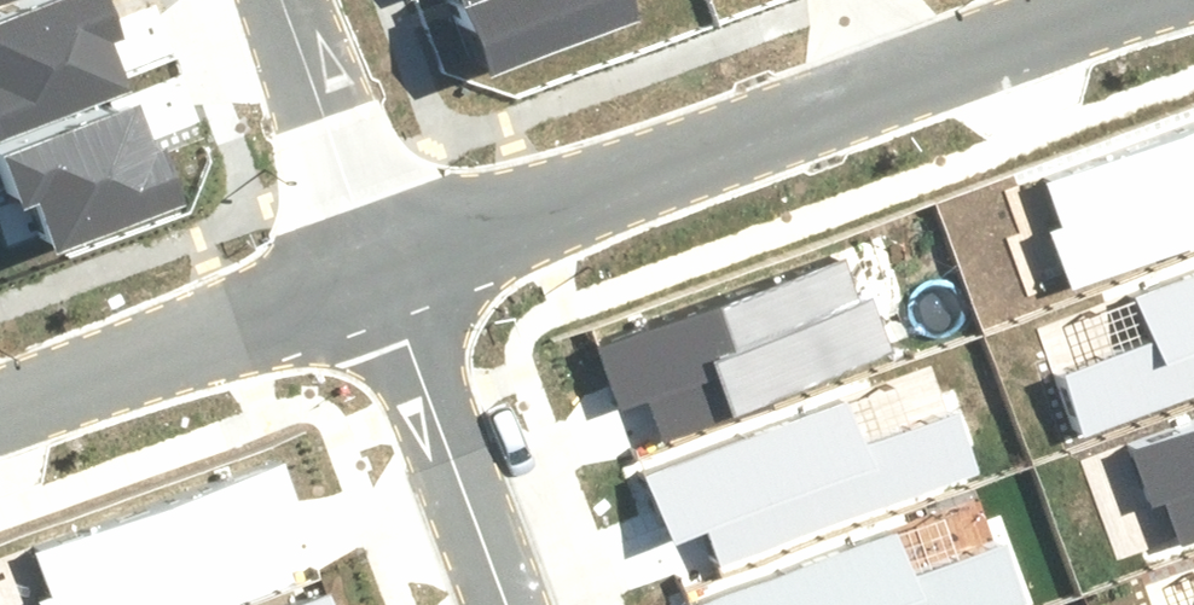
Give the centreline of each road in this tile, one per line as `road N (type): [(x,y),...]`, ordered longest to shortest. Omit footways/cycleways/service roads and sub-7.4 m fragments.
road 1 (residential): [(387,281),(916,88)]
road 2 (residential): [(0,423),(387,281)]
road 3 (residential): [(387,281),(509,604)]
road 4 (residential): [(280,0),(387,281)]
road 5 (residential): [(916,88),(1156,0)]

